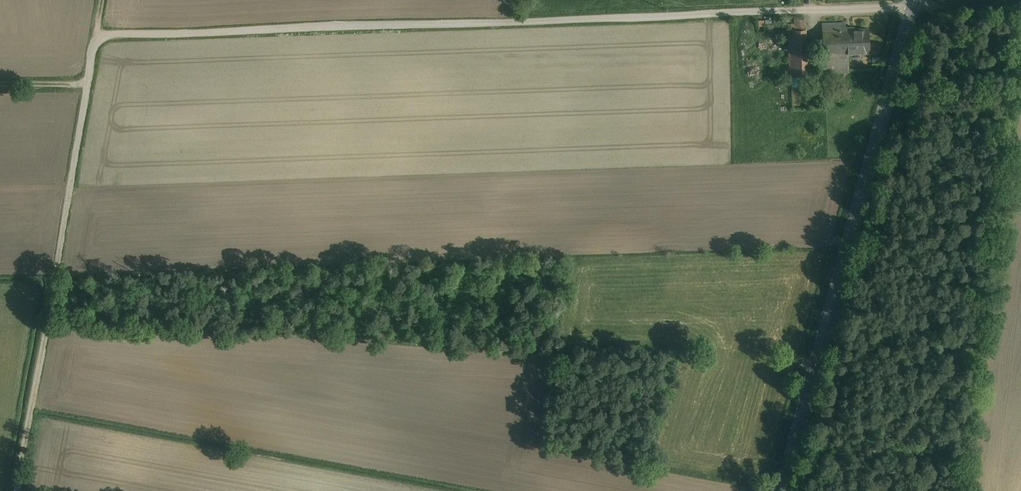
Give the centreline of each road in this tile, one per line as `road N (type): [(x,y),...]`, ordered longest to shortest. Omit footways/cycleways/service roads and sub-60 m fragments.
road 1 (track): [(913,8),(97,34)]
road 2 (tertiary): [(915,0),(782,490)]
road 3 (track): [(88,85),(13,490)]

